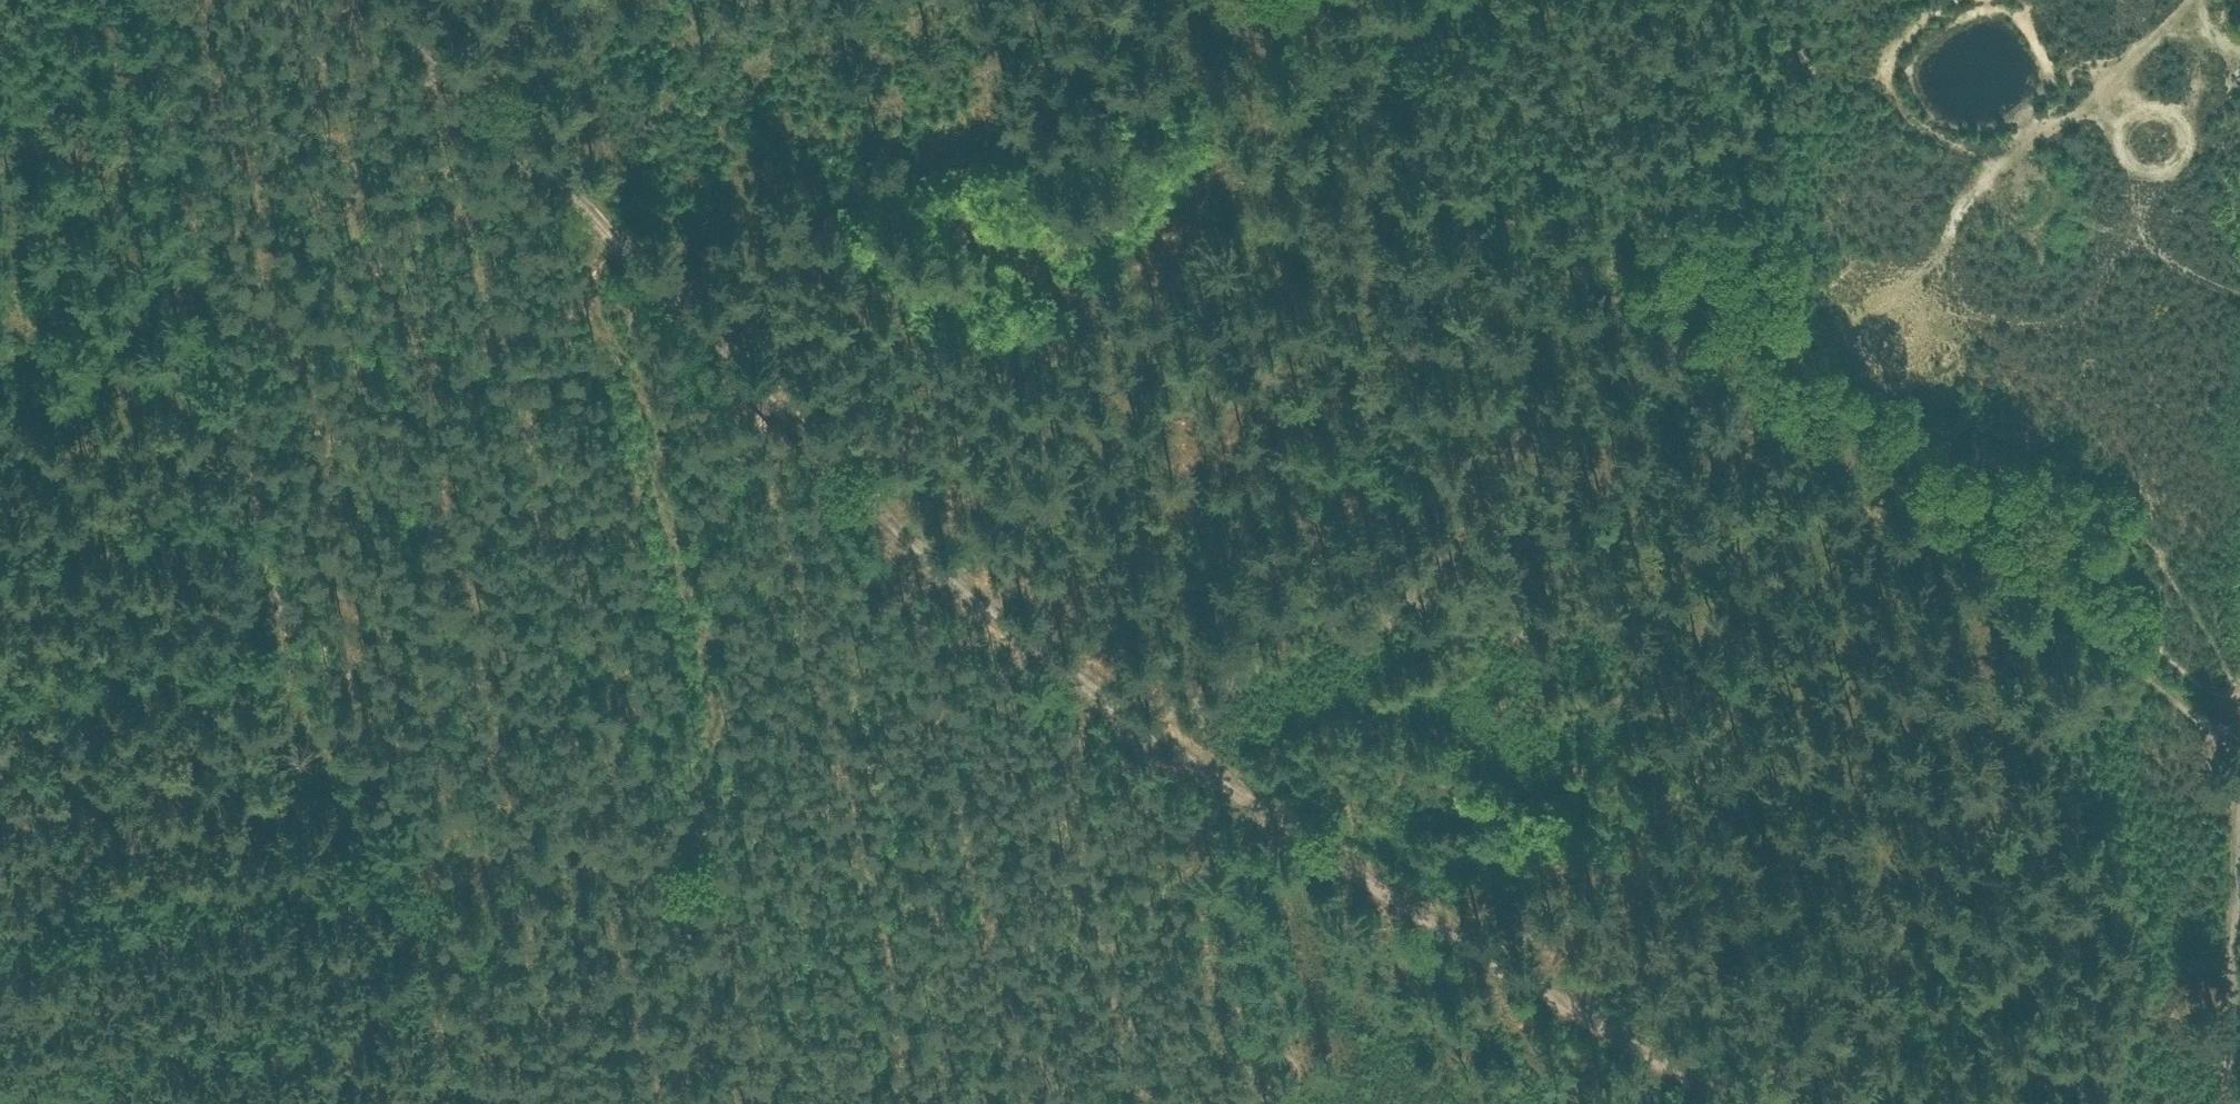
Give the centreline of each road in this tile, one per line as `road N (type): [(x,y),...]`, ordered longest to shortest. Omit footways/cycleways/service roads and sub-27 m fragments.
road 1 (track): [(2239,750),(1959,520),(1619,264),(1211,0)]
road 2 (track): [(1313,845),(785,419),(488,102),(382,0)]
road 3 (track): [(1762,1103),(1313,845)]
road 4 (track): [(2239,799),(2216,1097)]

